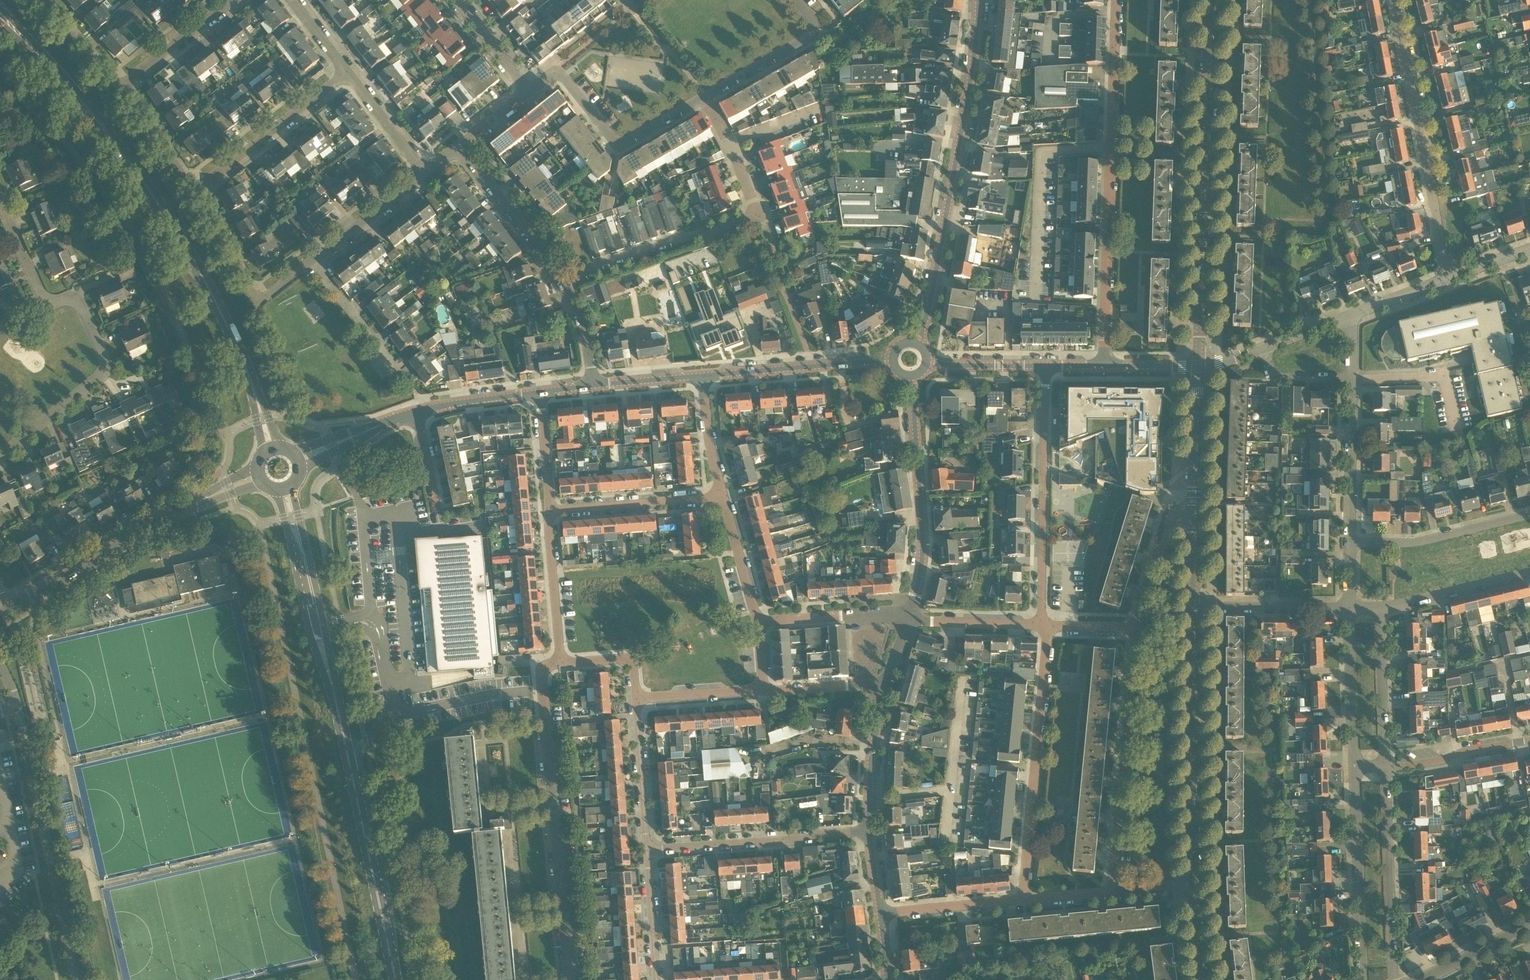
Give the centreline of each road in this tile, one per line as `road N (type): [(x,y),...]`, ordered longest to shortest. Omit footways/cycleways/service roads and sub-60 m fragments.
road 1 (primary): [(254,388),(212,295),(127,159),(0,14)]
road 2 (residential): [(1104,365),(1117,0)]
road 3 (tertiary): [(1198,365),(1211,0)]
road 4 (residential): [(916,341),(977,57),(980,0)]
road 5 (residential): [(570,979),(542,675),(561,662)]
road 6 (primary): [(397,979),(335,698)]
road 7 (residential): [(1450,280),(1397,0)]
road 8 (tertiary): [(1194,888),(1192,604)]
road 9 (unclassified): [(1025,898),(1051,625)]
road 10 (residential): [(1109,891),(1137,627)]
road 11 (residential): [(1045,366),(1040,625)]
road 12 (residential): [(44,308),(72,295),(84,301),(106,364),(0,454)]
road 13 (residential): [(908,618),(923,541),(910,377)]
road 14 (residential): [(645,849),(869,830)]
road 15 (residential): [(1389,979),(1382,759)]
road 16 (residential): [(1353,979),(1352,765)]
road 17 (tertiary): [(5,612),(189,510)]
road 18 (residential): [(566,287),(760,215)]
road 19 (residential): [(194,185),(349,69)]
road 20 (residential): [(704,98),(623,141),(605,130),(561,65)]
road 21 (tertiary): [(705,376),(891,360)]
road 22 (residential): [(1349,539),(1405,541),(1529,510)]
road 23 (residential): [(566,287),(459,142)]
road 24 (residential): [(549,511),(723,495)]
road 25 (residential): [(704,98),(813,39),(812,18),(798,0)]
road 26 (residential): [(1349,539),(1347,374)]
road 27 (residential): [(1352,765),(1350,605)]
road 28 (residential): [(1192,604),(1350,605)]
road 29 (residential): [(1379,605),(1529,569)]
road 30 (residential): [(1382,759),(1379,605)]
road 31 (residential): [(1454,438),(1436,376),(1347,374)]
road 32 (tertiary): [(1193,517),(1198,365)]
road 33 (residential): [(561,662),(549,511)]
road 34 (residential): [(908,618),(758,623)]
road 35 (residential): [(1382,759),(1529,734)]
road 36 (residential): [(645,849),(635,702)]
road 37 (residential): [(881,913),(1025,898)]
road 38 (residential): [(869,830),(872,743),(885,687)]
road 39 (residential): [(315,258),(425,169)]
road 40 (primary): [(278,493),(310,629)]
road 41 (primary): [(323,623),(291,488)]
road 42 (residential): [(121,85),(228,0)]
road 43 (residential): [(1193,517),(1168,523),(1137,627)]
road 44 (residential): [(758,623),(723,495)]
road 45 (residential): [(1040,625),(908,618)]
road 46 (residential): [(266,294),(194,185)]
road 47 (residential): [(657,979),(645,849)]
road 48 (residential): [(760,215),(704,98)]
road 49 (residential): [(759,695),(885,687)]
road 50 (residential): [(425,169),(349,69)]
road 51 (residential): [(1418,979),(1529,923)]
road 52 (residential): [(635,702),(759,695)]
road 53 (residential): [(388,358),(315,258)]
road 54 (residential): [(194,185),(121,85)]
road 55 (tertiary): [(416,413),(538,393)]
road 56 (residential): [(723,495),(705,376)]

